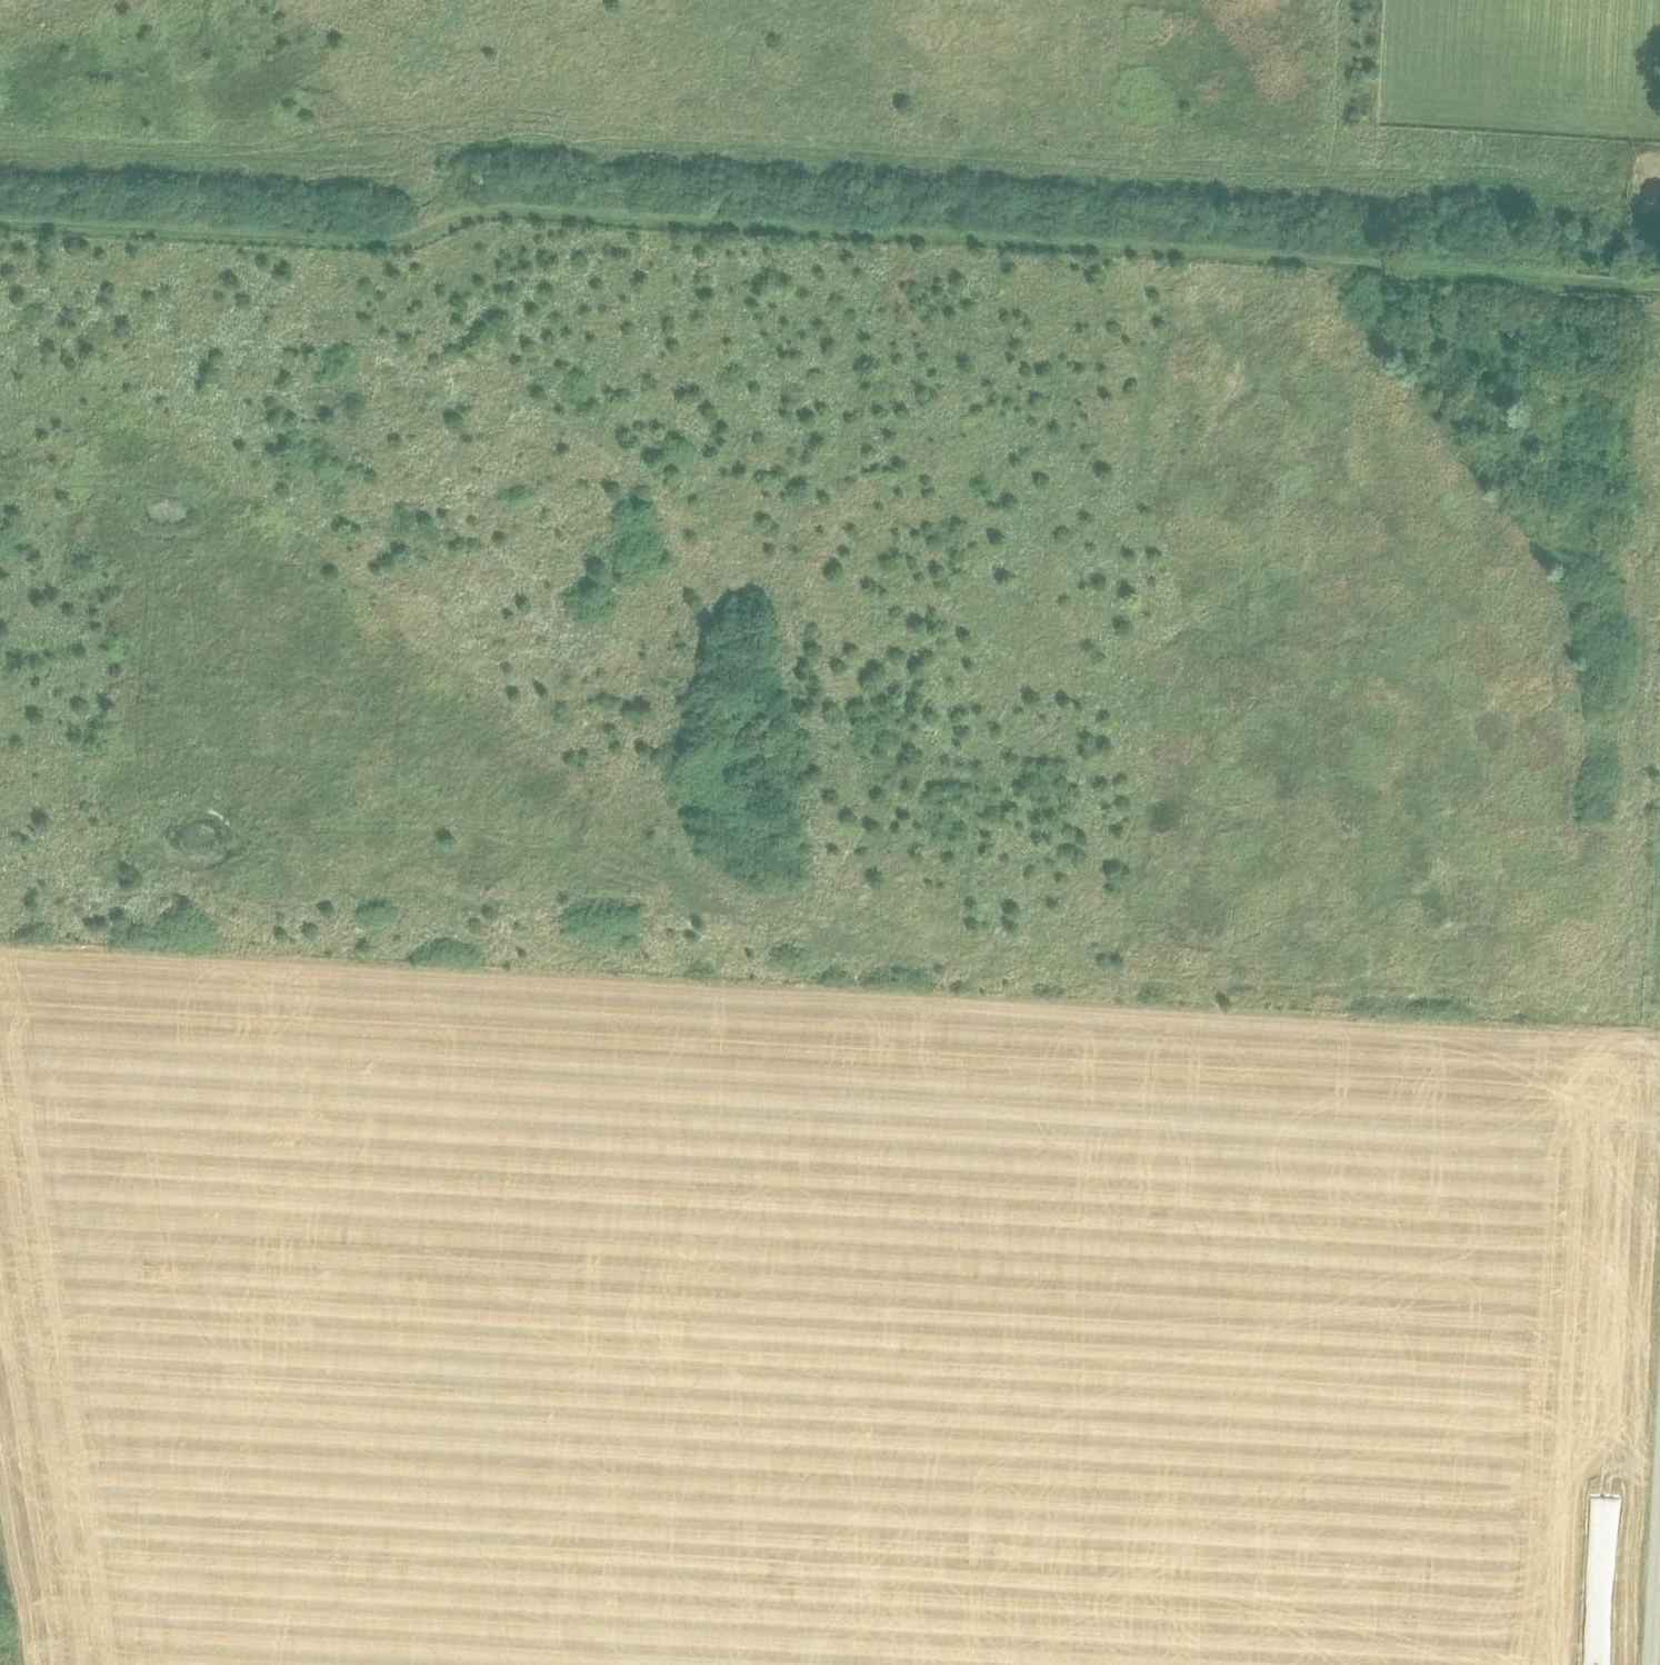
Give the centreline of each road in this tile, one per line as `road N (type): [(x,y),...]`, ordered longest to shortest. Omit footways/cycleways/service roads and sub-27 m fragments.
road 1 (unclassified): [(1652,1664),(1659,1511)]

